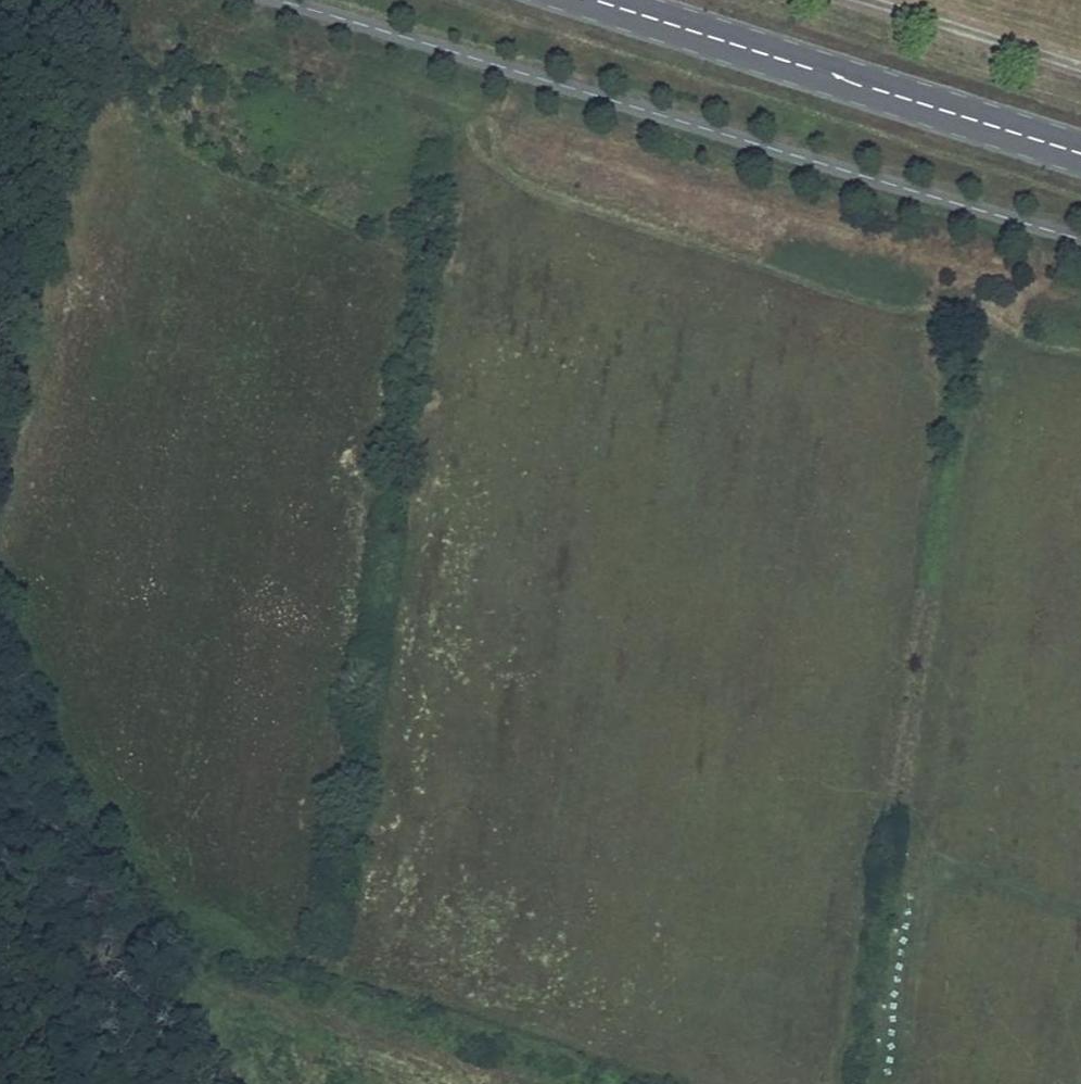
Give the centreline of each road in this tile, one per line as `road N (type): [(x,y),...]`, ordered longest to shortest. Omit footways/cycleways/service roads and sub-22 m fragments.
road 1 (secondary): [(601,0),(1080,152)]
road 2 (track): [(870,0),(1080,66)]

